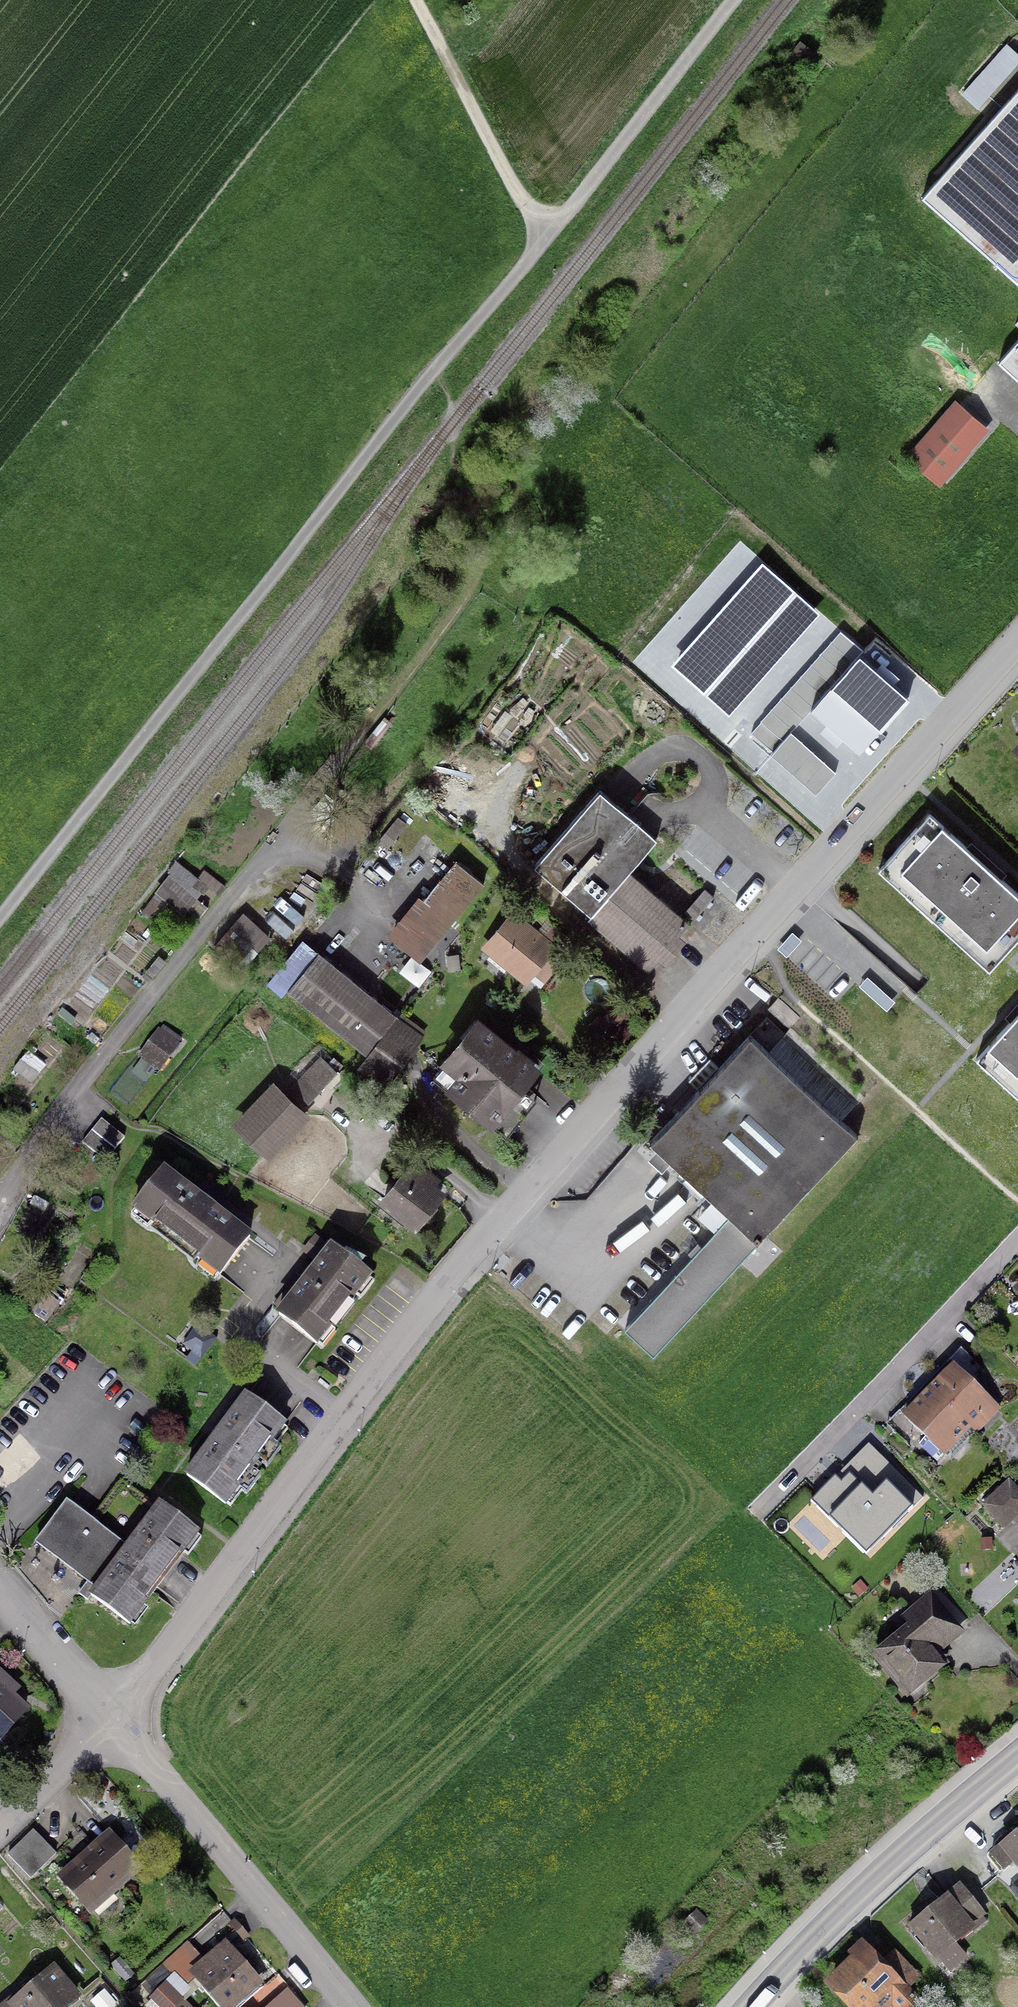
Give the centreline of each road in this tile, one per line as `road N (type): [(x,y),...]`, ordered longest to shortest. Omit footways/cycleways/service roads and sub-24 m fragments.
road 1 (residential): [(1017,640),(424,1311),(109,1723)]
road 2 (track): [(0,915),(731,0)]
road 3 (track): [(605,389),(910,0)]
road 4 (residential): [(348,2006),(109,1723)]
road 5 (primary): [(1017,1757),(878,1874),(752,2006)]
road 6 (track): [(344,756),(473,576),(481,521),(470,489)]
road 7 (track): [(549,232),(524,209),(418,0)]
road 8 (residential): [(1017,1240),(875,1401)]
road 9 (residential): [(109,1723),(0,1580)]
road 10 (residential): [(109,1723),(0,1824)]

